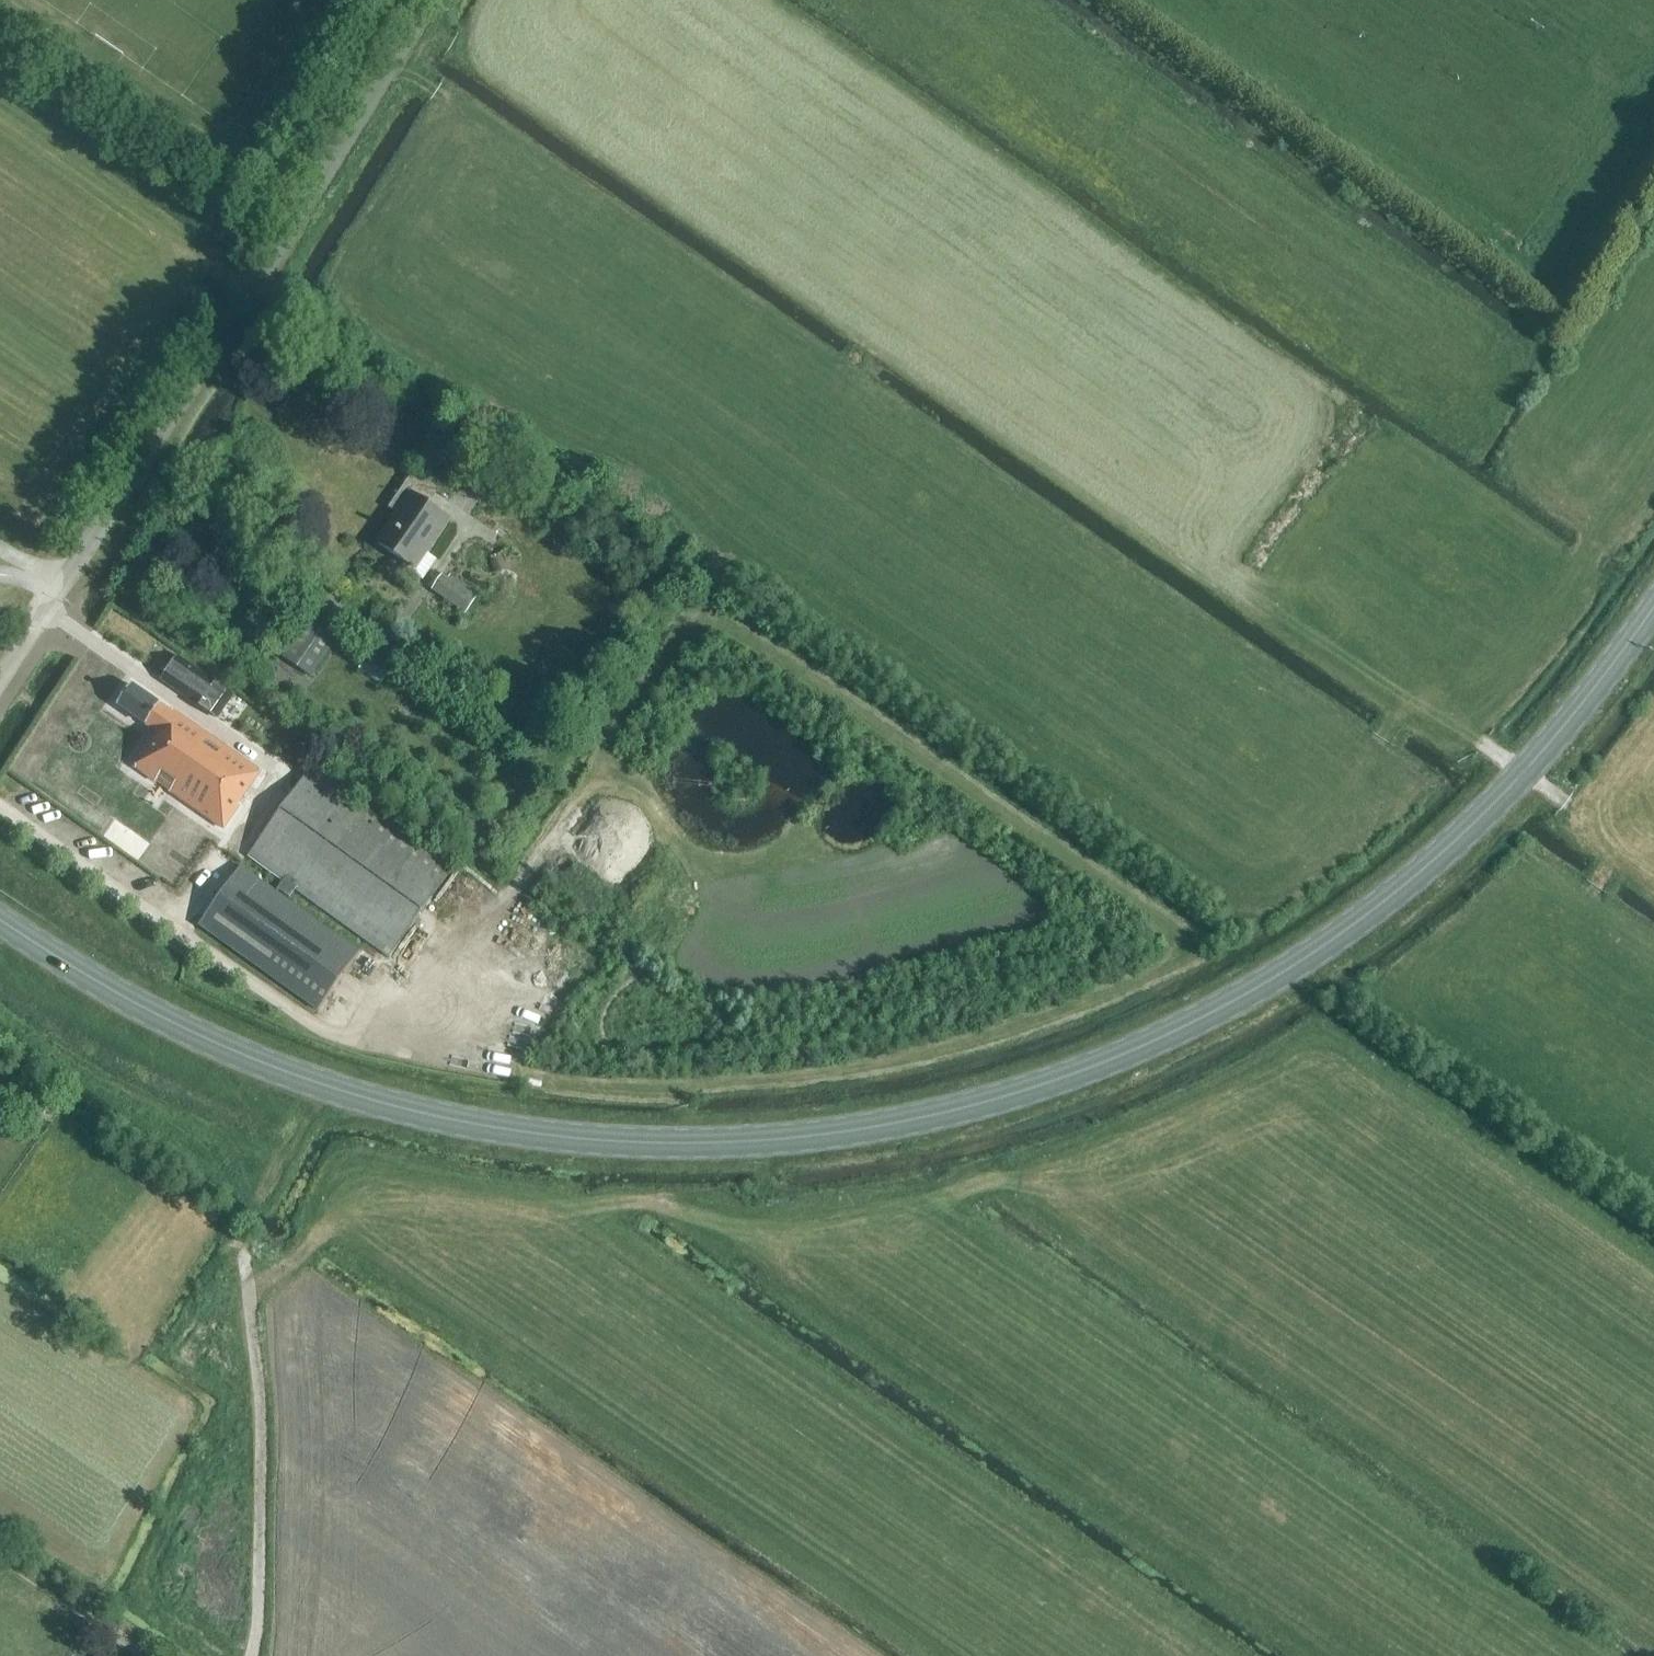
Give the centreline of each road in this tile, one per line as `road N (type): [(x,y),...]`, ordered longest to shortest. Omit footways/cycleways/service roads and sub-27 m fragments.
road 1 (primary): [(0,921),(175,1024),(400,1108),(537,1134),(675,1143),(882,1126),(1082,1072),(1208,1016),(1327,946),(1487,812),(1579,709),(1653,606)]
road 2 (unclassified): [(0,679),(430,0)]
road 3 (track): [(100,1620),(0,1552)]

